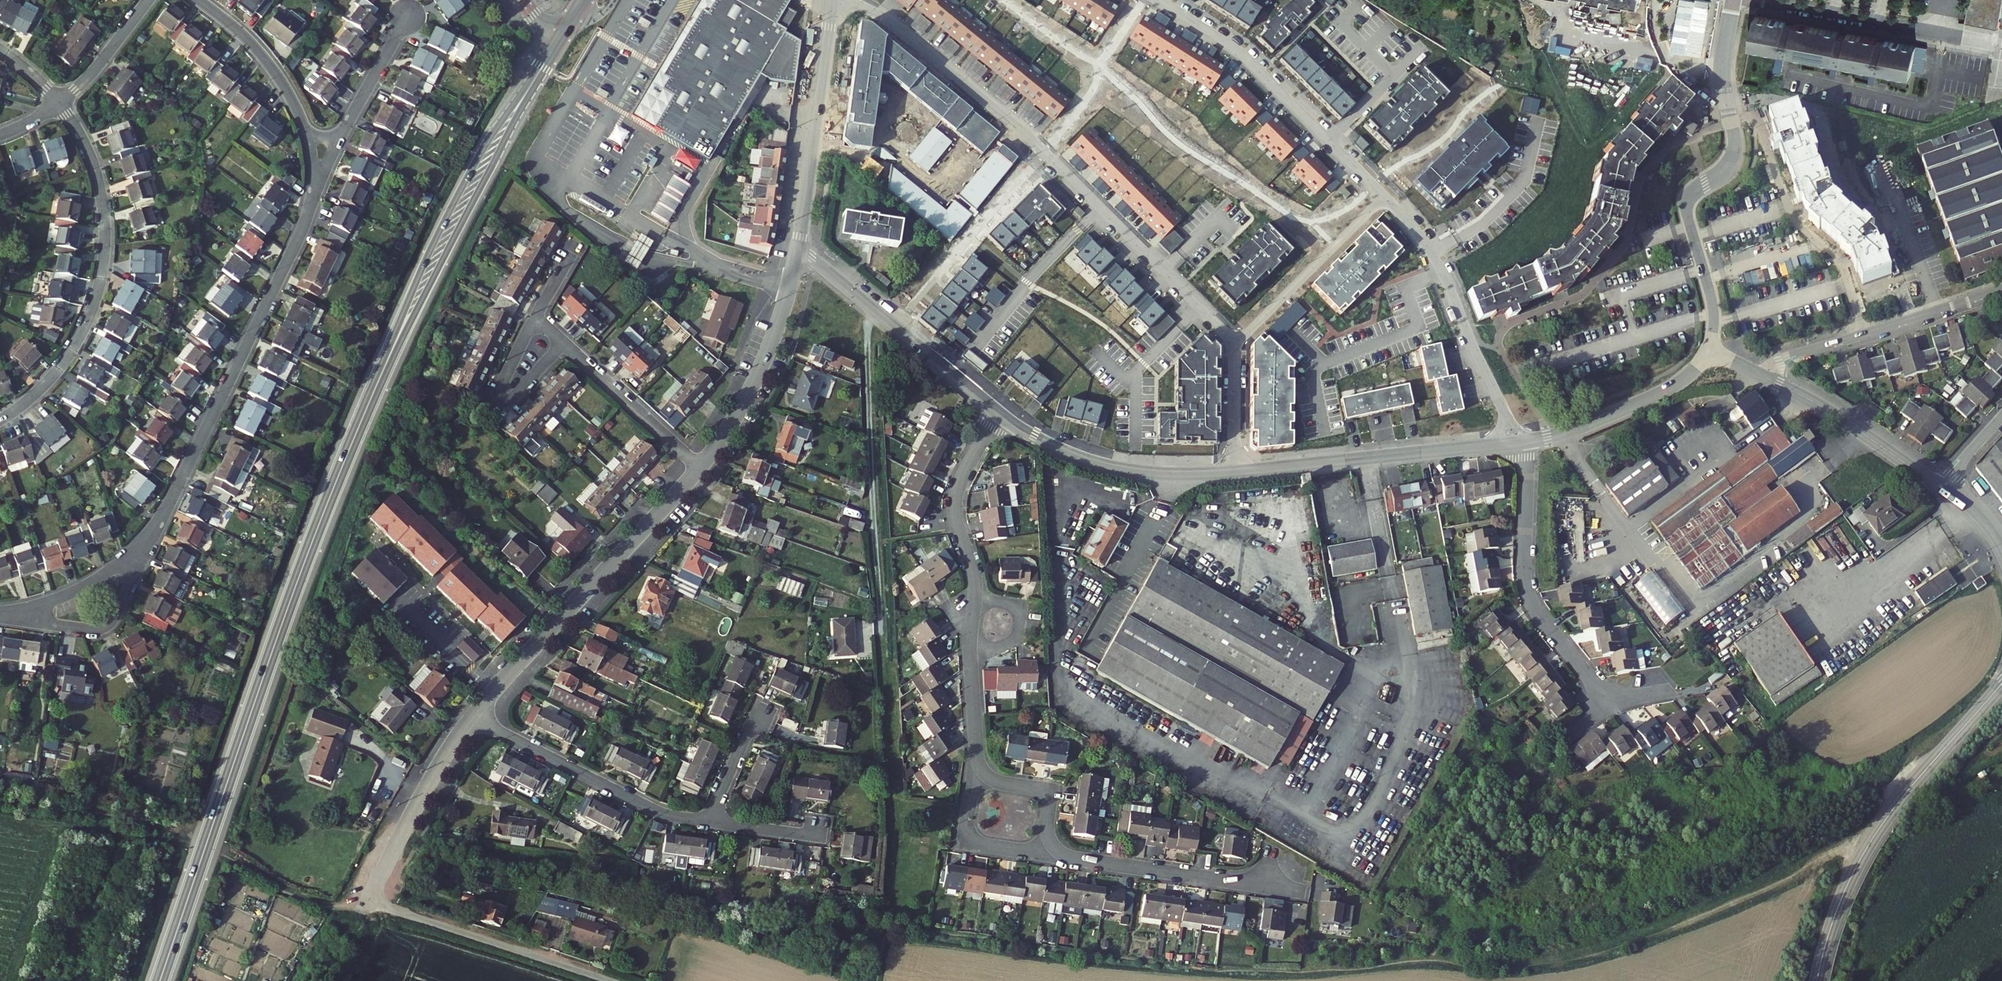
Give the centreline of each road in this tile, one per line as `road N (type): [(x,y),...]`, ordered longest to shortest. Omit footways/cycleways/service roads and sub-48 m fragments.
road 1 (residential): [(999,414),(955,503),(975,582),(970,664),(982,769),(999,782),(1043,792),(1050,839),(1067,857),(1300,890)]
road 2 (secondary): [(389,357),(288,608),(160,980)]
road 3 (residential): [(832,2),(897,31),(1029,140),(1224,334),(1232,345),(1236,471)]
road 4 (residential): [(1162,0),(1311,119),(1393,205),(1432,254),(1513,427),(1527,440)]
road 5 (residential): [(0,613),(92,582),(160,520),(312,197)]
road 6 (residential): [(1733,0),(1722,69),(1735,152),(1687,207),(1713,304),(1708,352)]
road 7 (residential): [(0,420),(65,361),(103,269),(95,172),(58,103)]
road 8 (residential): [(2001,683),(1866,849),(1834,915),(1817,980)]
road 9 (residential): [(700,468),(473,717)]
road 10 (secondary): [(542,69),(489,139),(449,211),(389,357)]
road 11 (secondary): [(389,357),(542,69)]
road 12 (residential): [(1236,471),(1527,440)]
road 13 (residential): [(1527,440),(1527,592),(1609,701)]
road 14 (residential): [(473,717),(659,813),(709,822)]
road 15 (residential): [(798,250),(999,414)]
road 16 (residential): [(2001,289),(1799,352),(1759,374)]
road 17 (residential): [(613,980),(368,902)]
road 18 (residential): [(832,2),(798,250)]
road 19 (residential): [(999,414),(1096,464),(1175,474),(1236,471)]
road 20 (residential): [(1760,0),(2001,44)]
road 21 (residential): [(798,250),(754,382),(700,468)]
road 22 (residential): [(1759,374),(1825,408),(1943,488)]
road 23 (residential): [(473,717),(368,902)]
road 24 (residential): [(1527,440),(1655,394),(1708,352)]
road 25 (residential): [(535,317),(497,395),(507,404),(565,343)]
road 26 (residential): [(700,468),(565,343)]
road 27 (track): [(210,834),(225,855),(310,905),(368,902)]
road 28 (residential): [(197,0),(260,52),(307,135)]
road 29 (residential): [(340,136),(410,11)]
road 30 (residential): [(150,0),(58,103)]
road 31 (residential): [(760,707),(709,822)]

